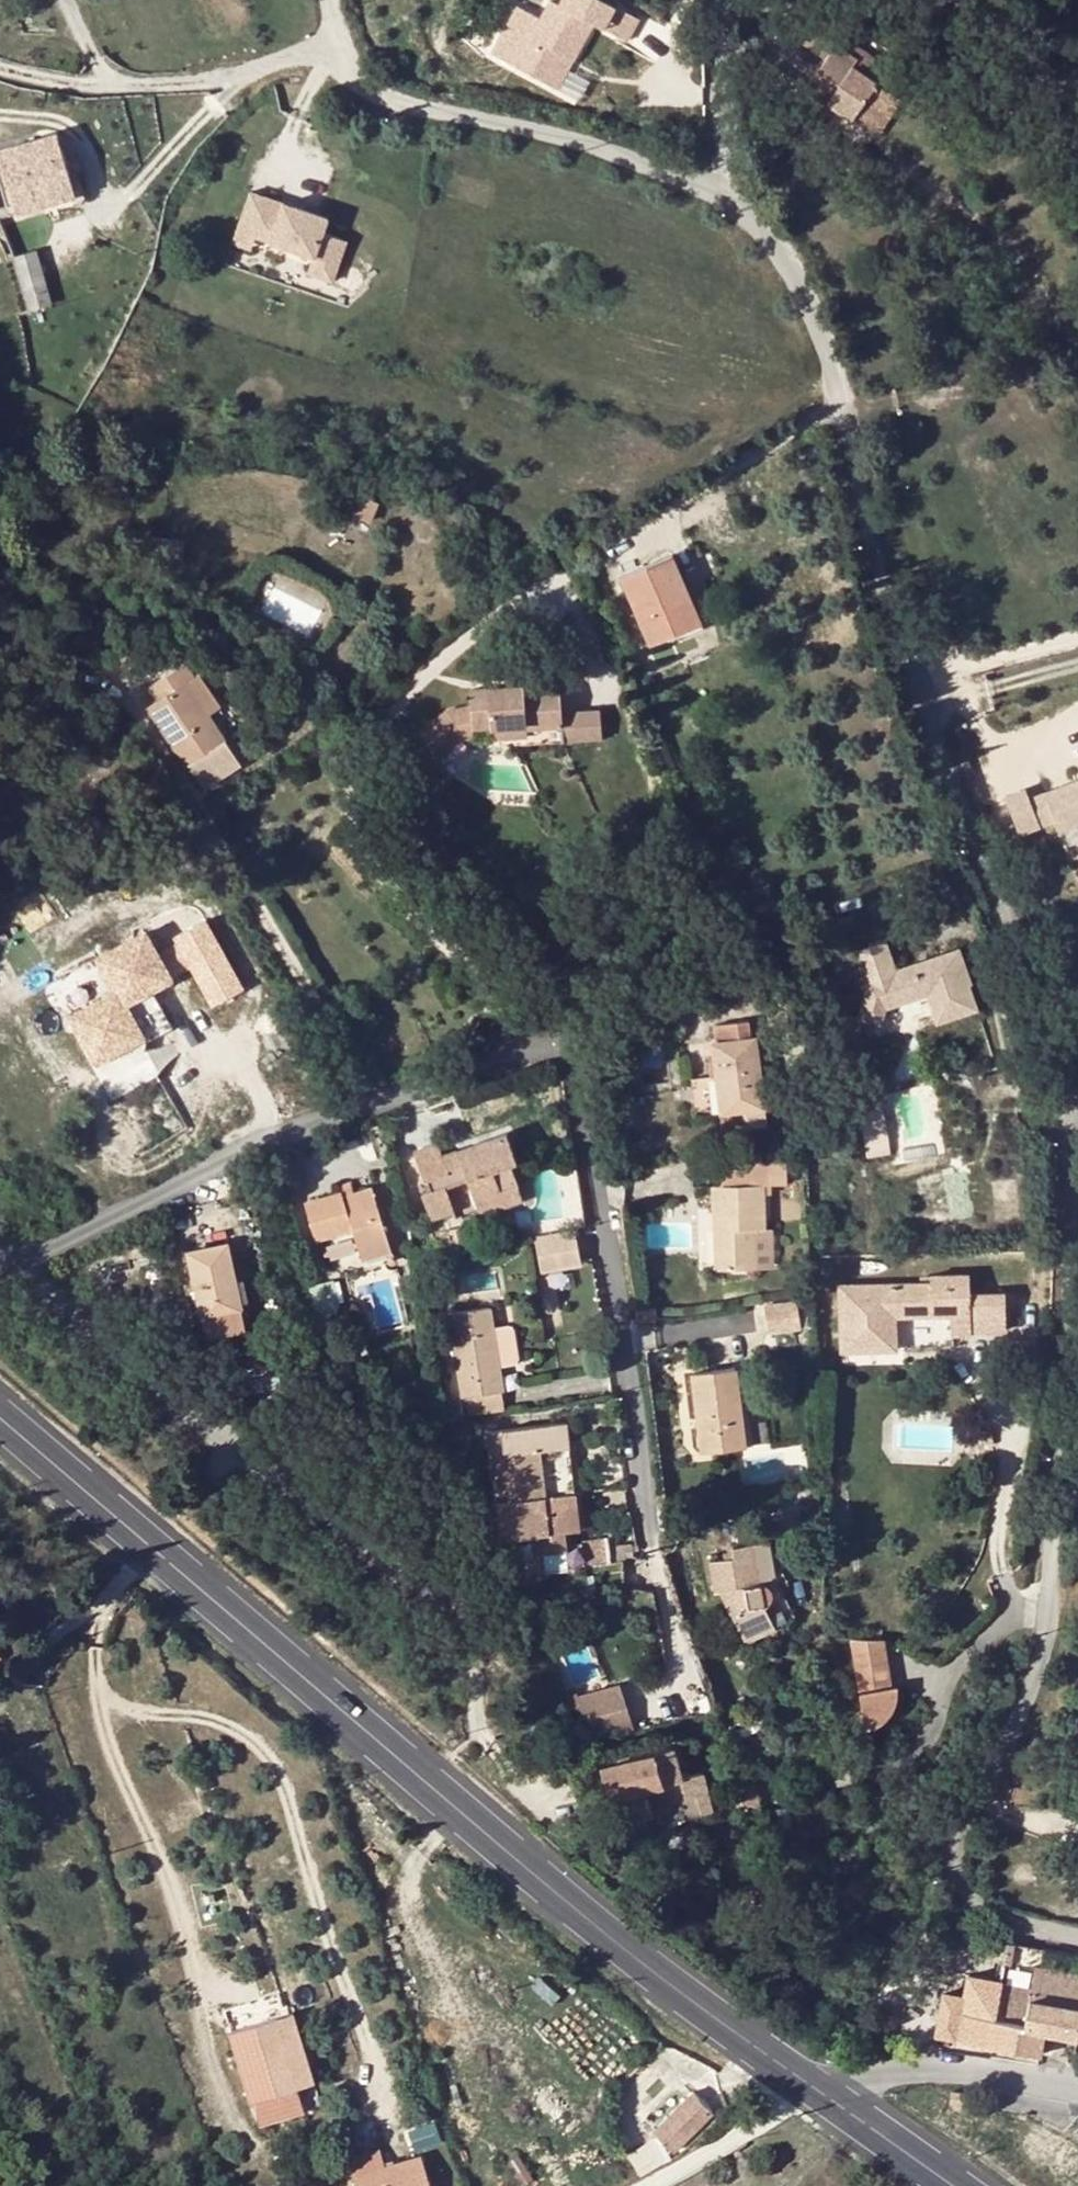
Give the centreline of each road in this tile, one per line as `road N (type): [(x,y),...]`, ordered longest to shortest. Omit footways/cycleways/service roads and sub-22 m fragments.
road 1 (unclassified): [(1077,1940),(983,1913),(953,1860),(956,1831),(1029,1700),(1045,1655),(1065,1328),(1065,1136),(1050,1049),(934,733),(839,395),(792,266),(759,226),(722,200)]
road 2 (residential): [(651,1546),(576,1059),(554,1046),(255,1152),(12,1264)]
road 3 (secondary): [(0,1425),(604,1935),(840,2106)]
road 4 (residential): [(491,1746),(476,1717),(477,1655),(466,1631),(12,1264)]
road 5 (unclassified): [(722,200),(592,146),(385,100),(355,78),(337,50),(328,0)]
road 6 (unclassified): [(840,2106),(860,2084),(910,2073),(1077,2089)]
road 7 (residential): [(722,200),(719,0)]
road 8 (secondary): [(840,2106),(951,2185)]

